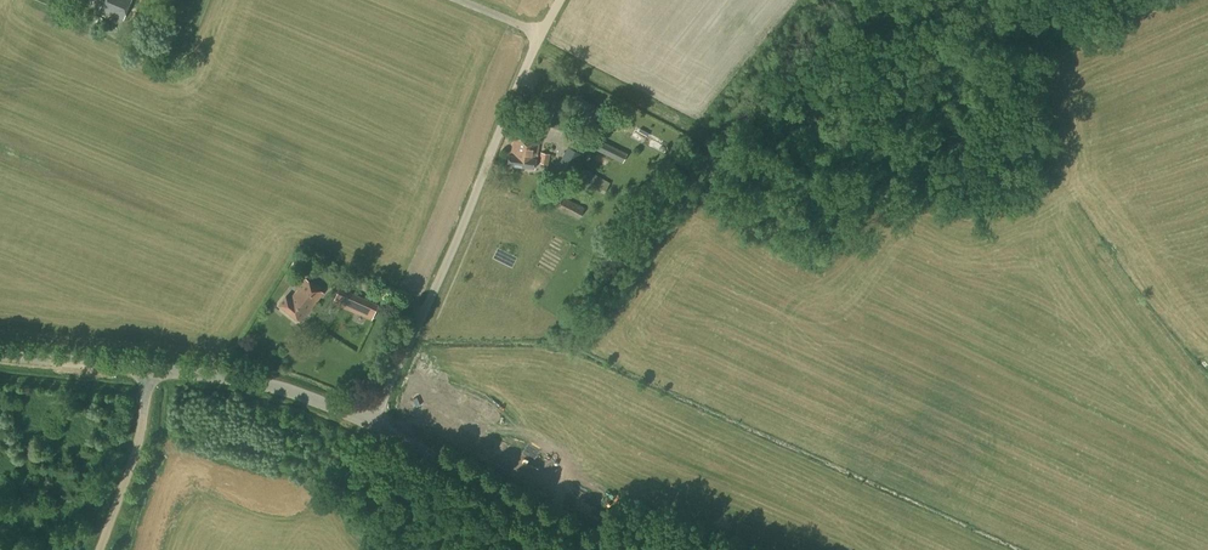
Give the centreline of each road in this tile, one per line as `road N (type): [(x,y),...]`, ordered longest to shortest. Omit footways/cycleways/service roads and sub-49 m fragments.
road 1 (unclassified): [(370,425),(562,0)]
road 2 (tertiary): [(588,549),(370,425)]
road 3 (tertiary): [(370,425),(262,386),(149,371)]
road 4 (unclassified): [(101,549),(143,428),(149,371)]
road 5 (tertiary): [(149,371),(0,356)]

